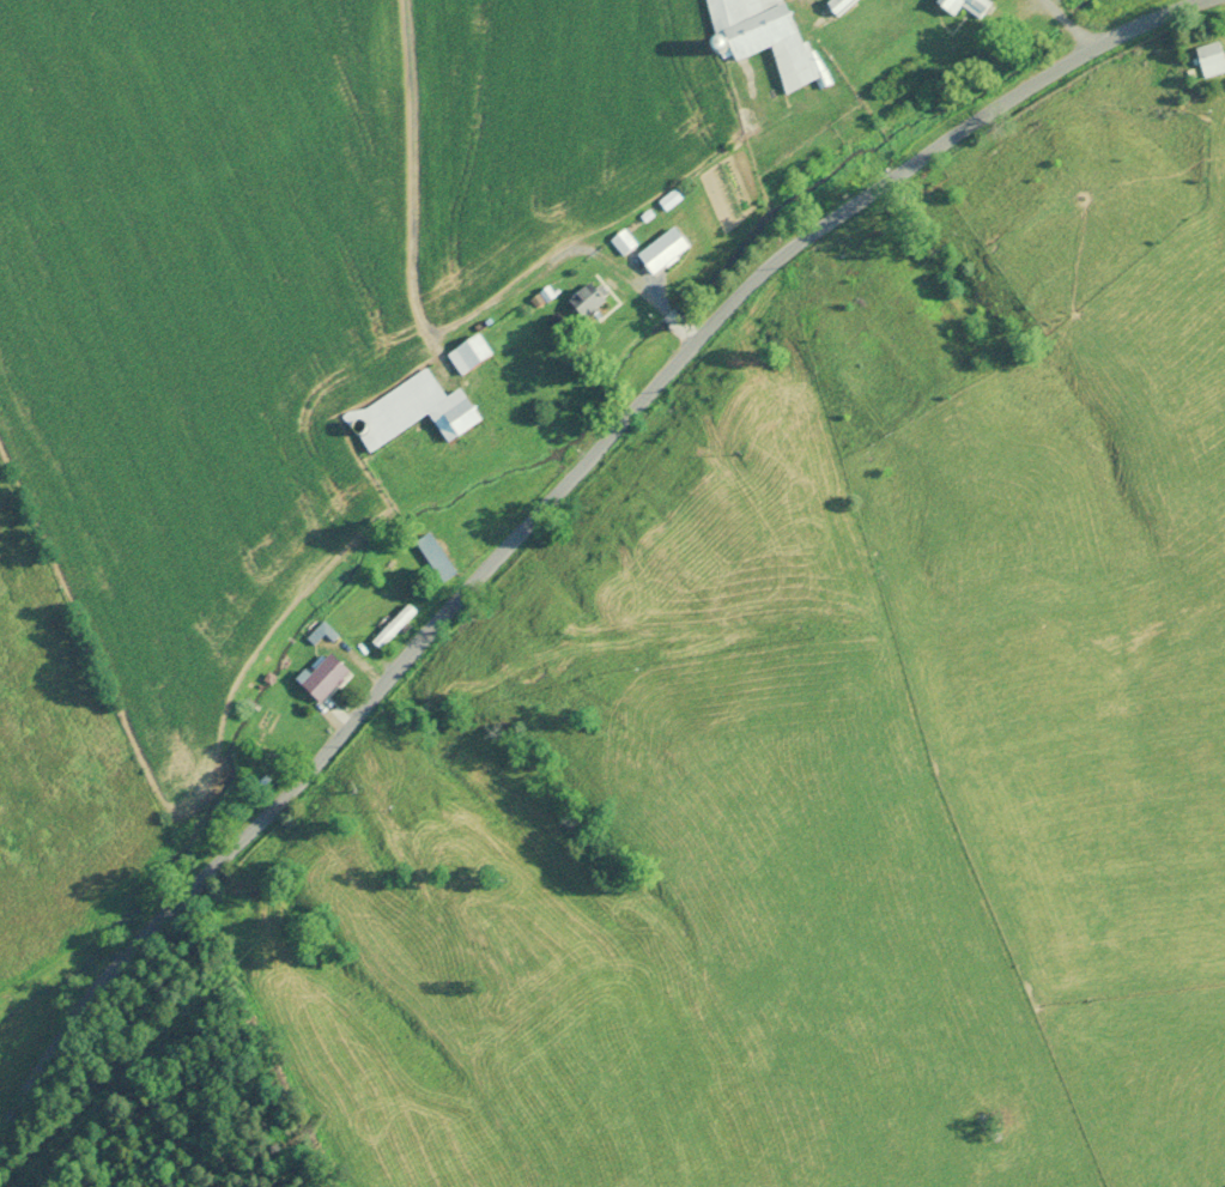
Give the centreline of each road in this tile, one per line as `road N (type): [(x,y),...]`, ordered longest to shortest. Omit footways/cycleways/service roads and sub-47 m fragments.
road 1 (tertiary): [(0,1152),(180,906),(769,265),(1147,22),(1210,0)]

